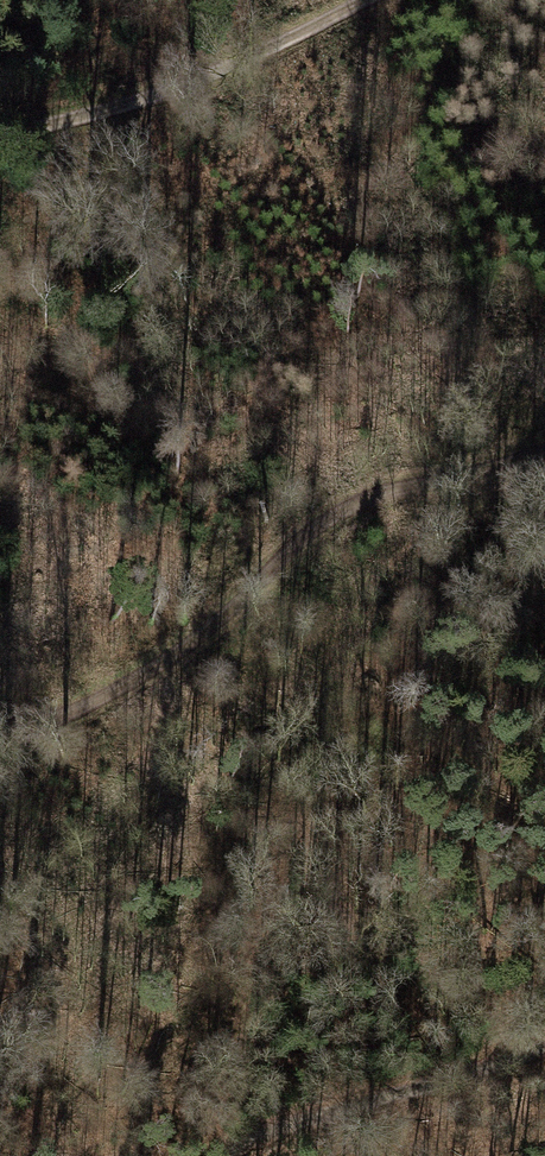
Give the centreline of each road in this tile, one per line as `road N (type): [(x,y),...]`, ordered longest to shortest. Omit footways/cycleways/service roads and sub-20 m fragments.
road 1 (track): [(222,1152),(271,886),(340,626),(450,473)]
road 2 (track): [(544,445),(386,491),(303,535),(182,647),(38,722),(0,731)]
road 3 (track): [(345,0),(201,79),(0,135)]
road 4 (track): [(220,1155),(544,1043)]

